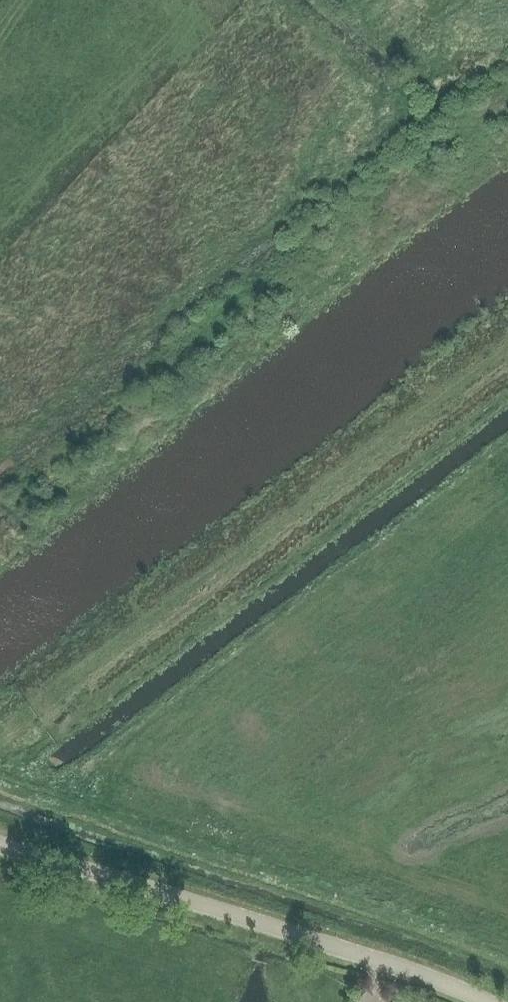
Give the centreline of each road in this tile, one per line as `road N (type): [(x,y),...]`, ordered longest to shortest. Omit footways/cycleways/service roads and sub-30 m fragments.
road 1 (unclassified): [(491,1001),(0,847)]

